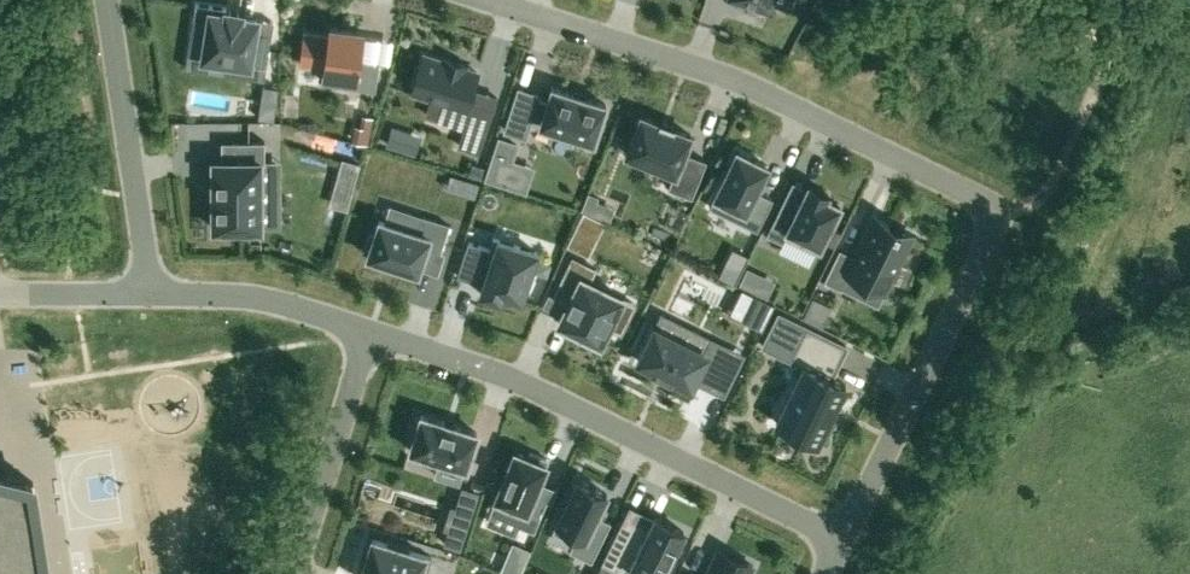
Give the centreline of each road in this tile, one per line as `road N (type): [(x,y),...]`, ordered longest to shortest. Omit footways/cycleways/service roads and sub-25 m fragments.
road 1 (residential): [(841,541),(984,255),(987,207),(754,90),(496,0)]
road 2 (residential): [(841,541),(513,382),(370,332)]
road 3 (residential): [(154,293),(107,0)]
road 4 (residential): [(292,573),(370,332)]
road 5 (residential): [(370,332),(274,301),(154,293)]
road 6 (residential): [(154,293),(0,292)]

